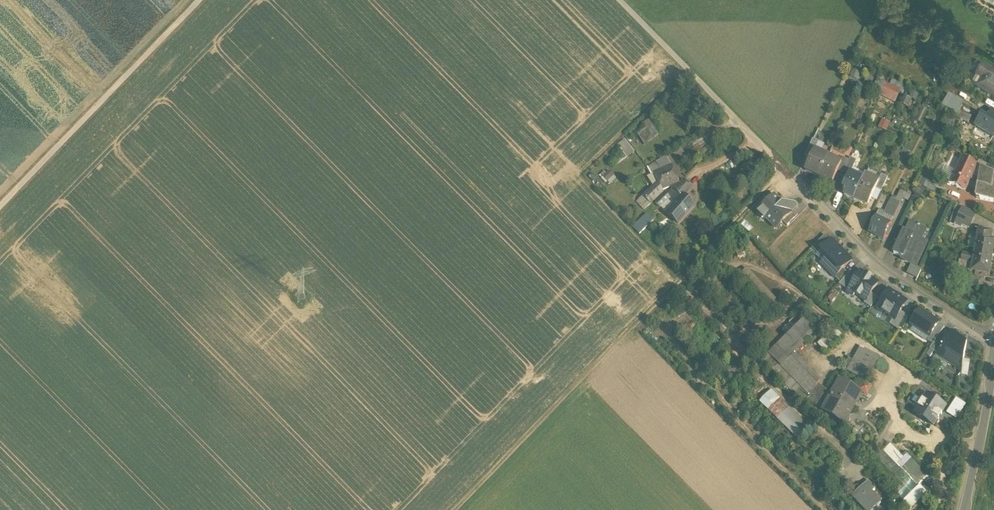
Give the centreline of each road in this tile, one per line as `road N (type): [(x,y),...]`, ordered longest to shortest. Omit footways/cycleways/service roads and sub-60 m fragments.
road 1 (track): [(786,171),(456,509)]
road 2 (residential): [(698,78),(878,265),(993,339)]
road 3 (track): [(214,0),(0,220)]
road 4 (secondary): [(993,356),(964,509)]

